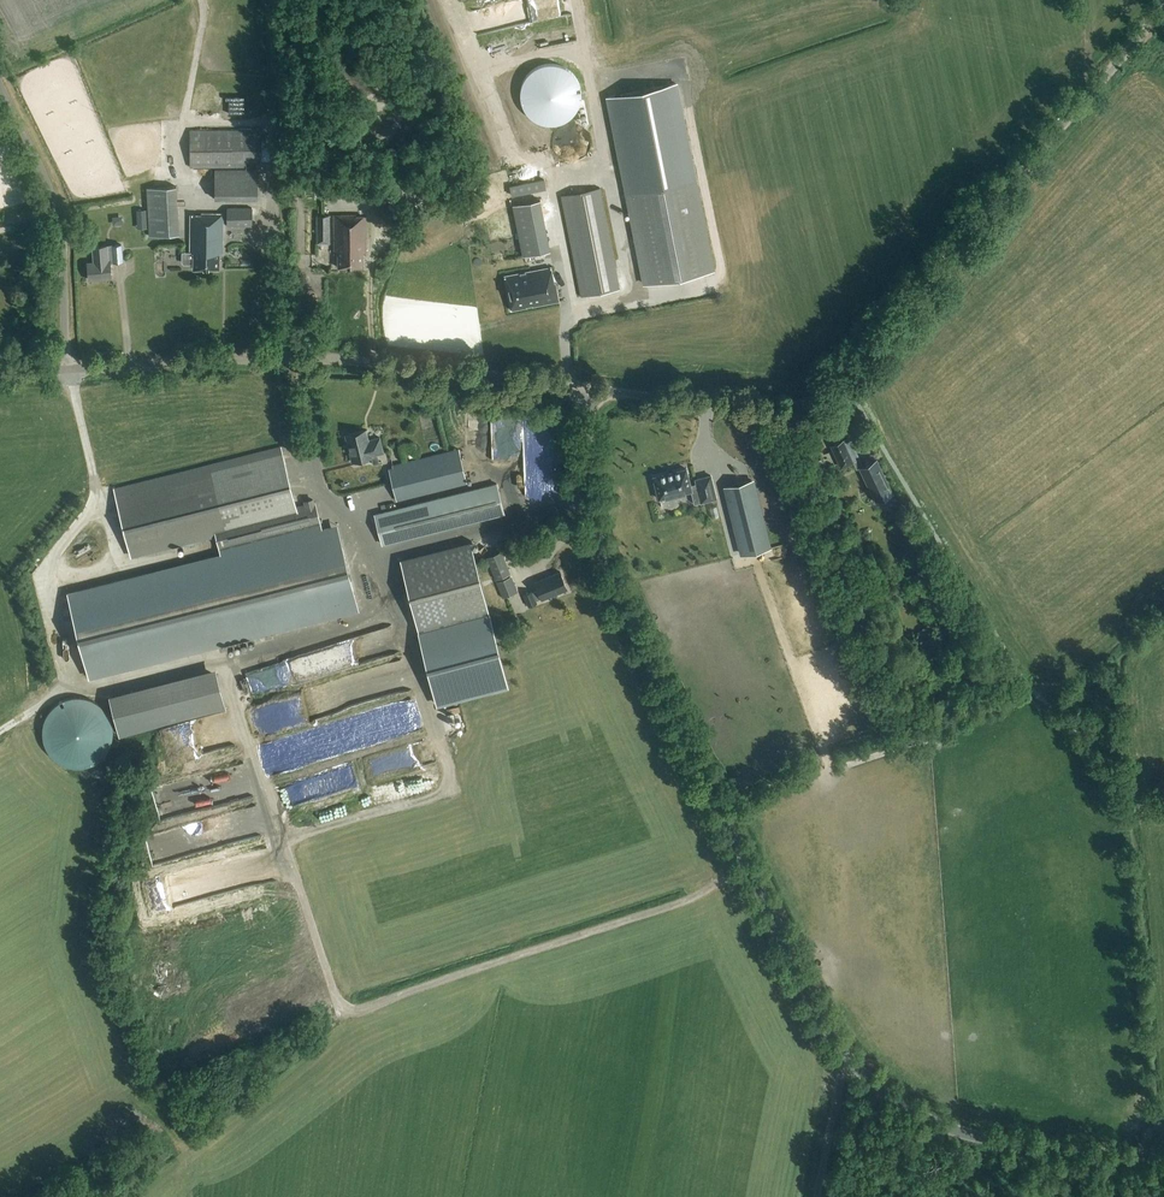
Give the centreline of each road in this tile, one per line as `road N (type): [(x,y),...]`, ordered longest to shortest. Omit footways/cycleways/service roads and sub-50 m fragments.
road 1 (unclassified): [(1163,1160),(961,1132),(860,1071),(819,1020),(590,515),(587,388)]
road 2 (track): [(751,869),(695,896),(356,1009),(342,1004),(226,660)]
road 3 (unclassified): [(587,388),(339,360),(66,370)]
road 4 (unclassified): [(843,378),(1163,1)]
road 5 (unclassified): [(66,370),(59,214),(0,83)]
road 6 (unclassified): [(843,378),(784,409),(587,388)]

